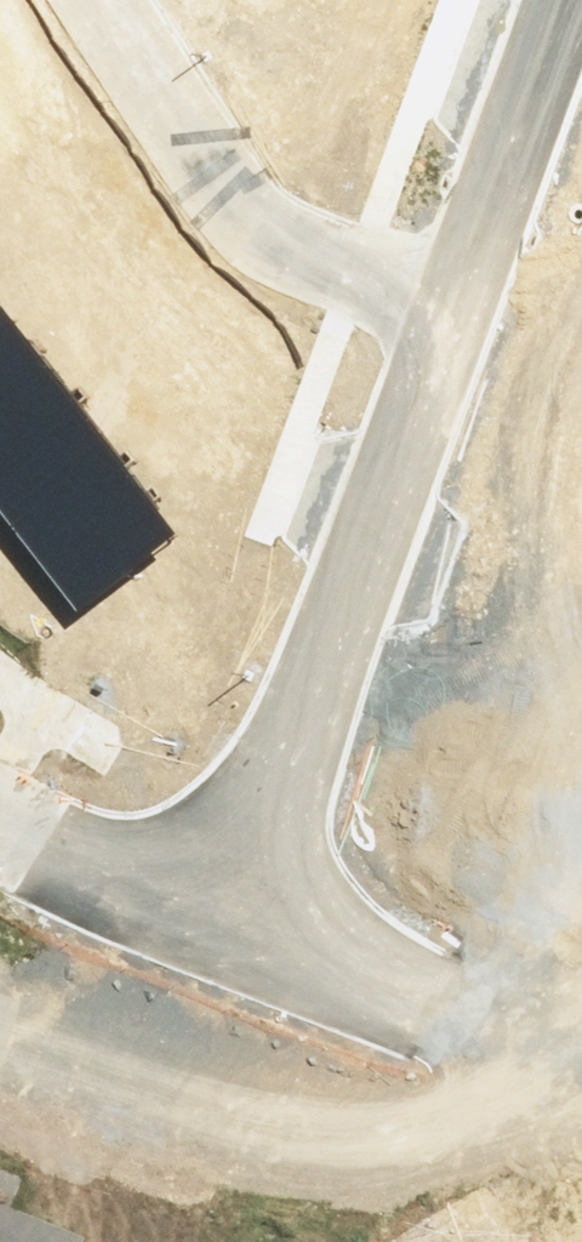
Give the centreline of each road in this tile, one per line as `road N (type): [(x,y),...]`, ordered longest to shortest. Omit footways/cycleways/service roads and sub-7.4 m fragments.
road 1 (residential): [(231,936),(494,234)]
road 2 (residential): [(160,0),(213,55),(494,234)]
road 3 (residential): [(541,1022),(231,936)]
road 4 (track): [(0,1026),(69,1003),(109,962),(110,913),(56,855)]
road 5 (residential): [(231,936),(0,825)]
road 6 (residential): [(494,234),(578,0)]

